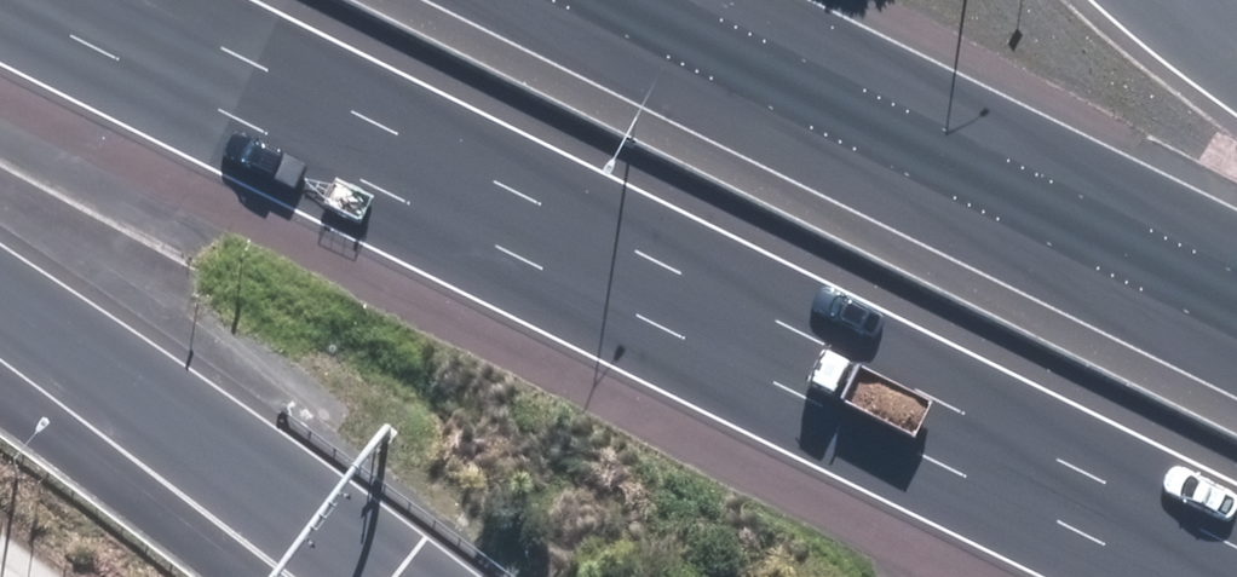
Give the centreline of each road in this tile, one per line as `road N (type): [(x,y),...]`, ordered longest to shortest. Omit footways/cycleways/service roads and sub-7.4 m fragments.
road 1 (motorway): [(1163,576),(0,3)]
road 2 (motorway): [(670,0),(1236,278)]
road 3 (motorway): [(382,576),(0,300)]

